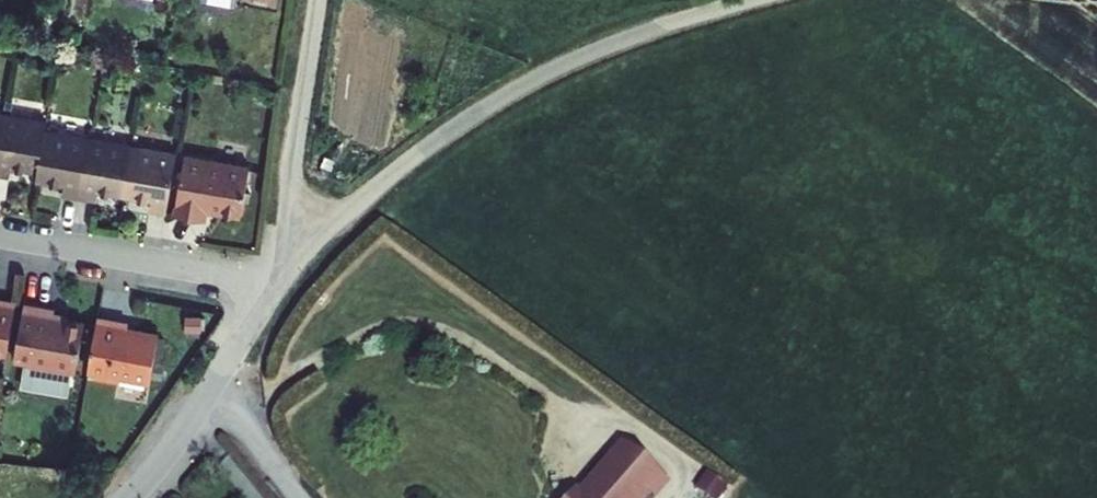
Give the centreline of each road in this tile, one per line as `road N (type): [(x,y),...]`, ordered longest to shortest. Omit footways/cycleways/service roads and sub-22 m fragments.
road 1 (unclassified): [(275,286),(384,181),(489,106),(609,47),(758,0)]
road 2 (track): [(275,286),(317,0)]
road 3 (residential): [(0,236),(275,286)]
road 4 (residential): [(127,497),(275,286)]

